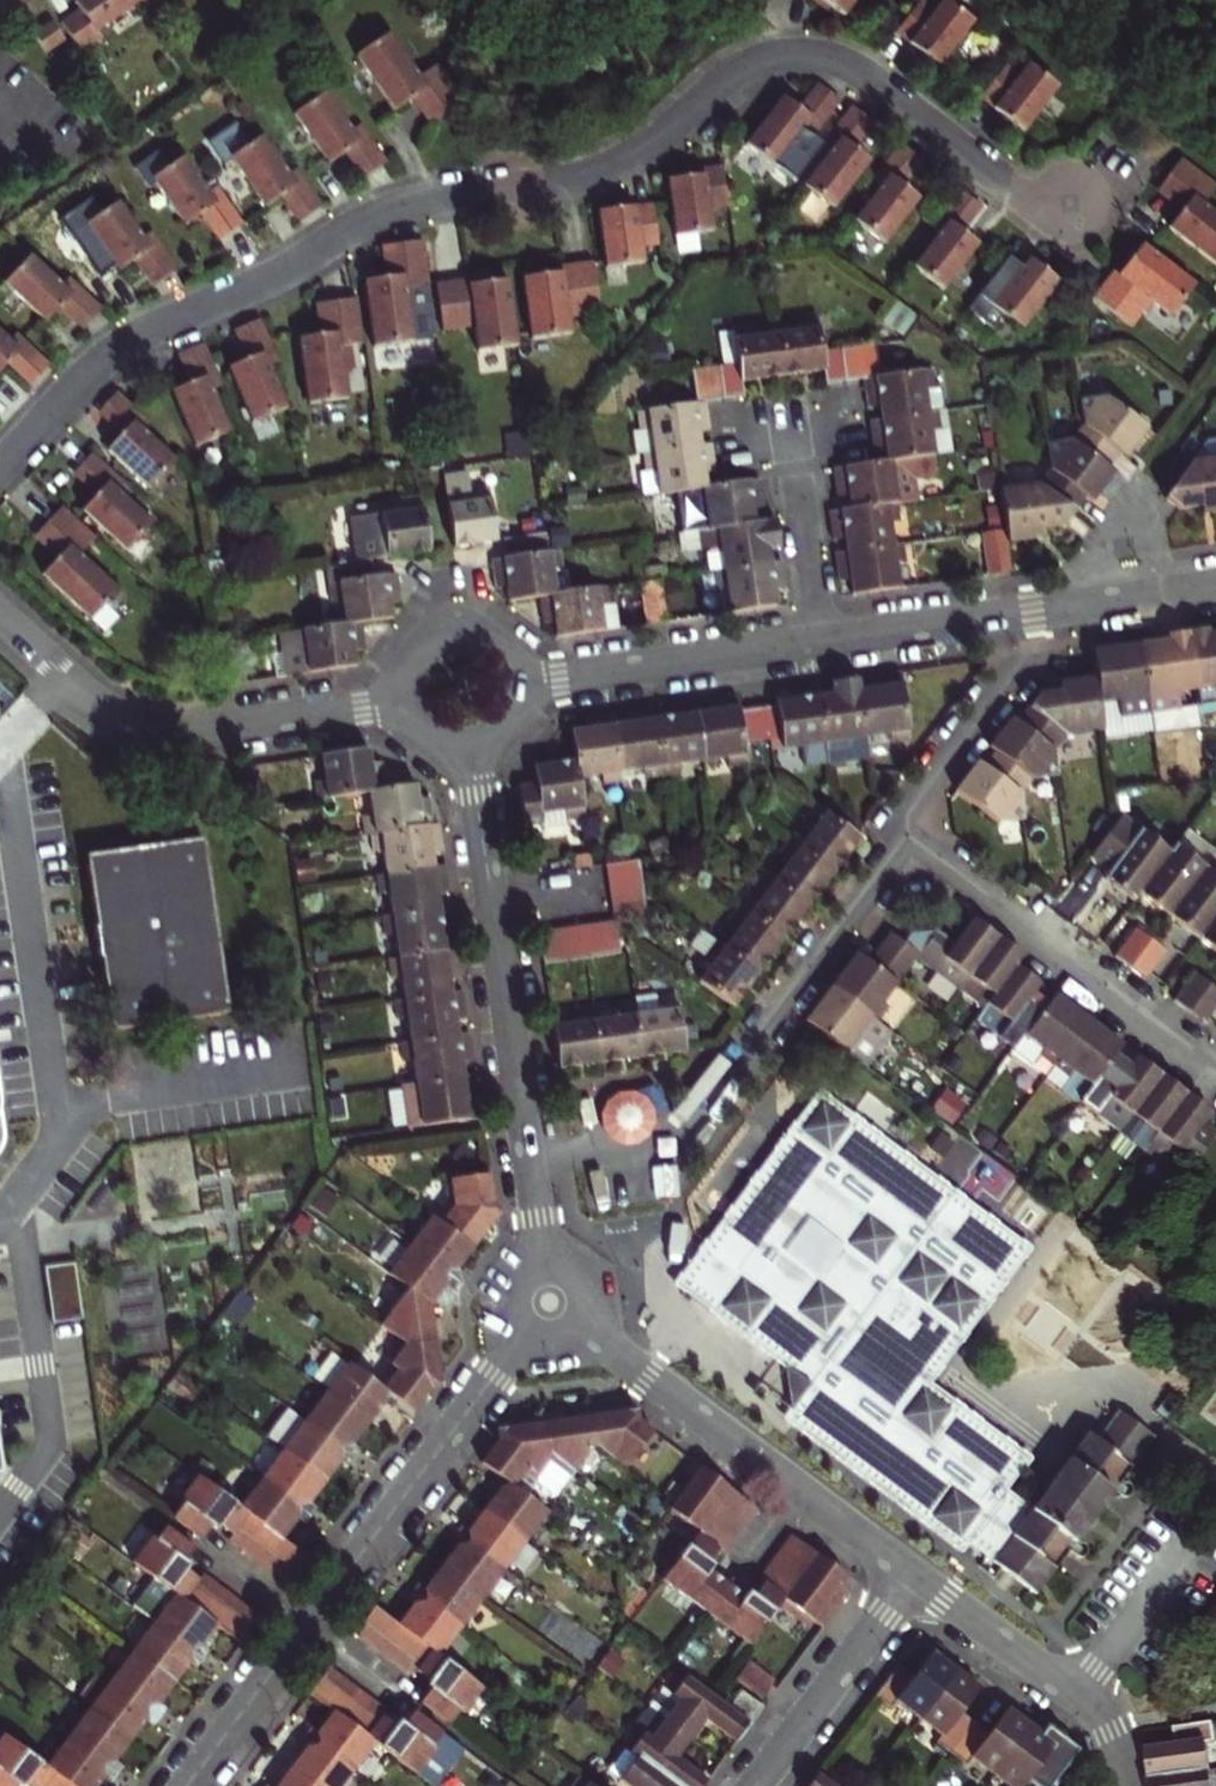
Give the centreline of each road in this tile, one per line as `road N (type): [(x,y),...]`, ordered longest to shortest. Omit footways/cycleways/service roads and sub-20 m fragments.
road 1 (residential): [(0,466),(85,375),(138,335),(287,270),(385,212),(622,163),(662,139),(747,65),(777,55),(813,53),(850,64),(1048,210)]
road 2 (residential): [(187,1785),(550,1303)]
road 3 (residential): [(531,1159),(644,1142),(692,1116),(897,833)]
road 4 (residential): [(528,682),(1022,613)]
road 5 (residential): [(550,1303),(912,1572)]
road 6 (residential): [(0,618),(77,689),(143,724),(218,725),(402,700)]
road 7 (residential): [(474,753),(531,1159)]
road 8 (residential): [(1215,1073),(897,833)]
road 9 (residential): [(912,1572),(1091,1705),(1111,1732),(1119,1785)]
road 10 (residential): [(752,1785),(912,1572)]
road 11 (residential): [(897,833),(1028,658),(1022,613)]
road 12 (residential): [(528,682),(510,647),(494,635),(456,629),(421,646),(409,662),(402,700)]
road 13 (residential): [(1022,613),(1215,585)]
road 14 (residential): [(531,1159),(550,1303)]

